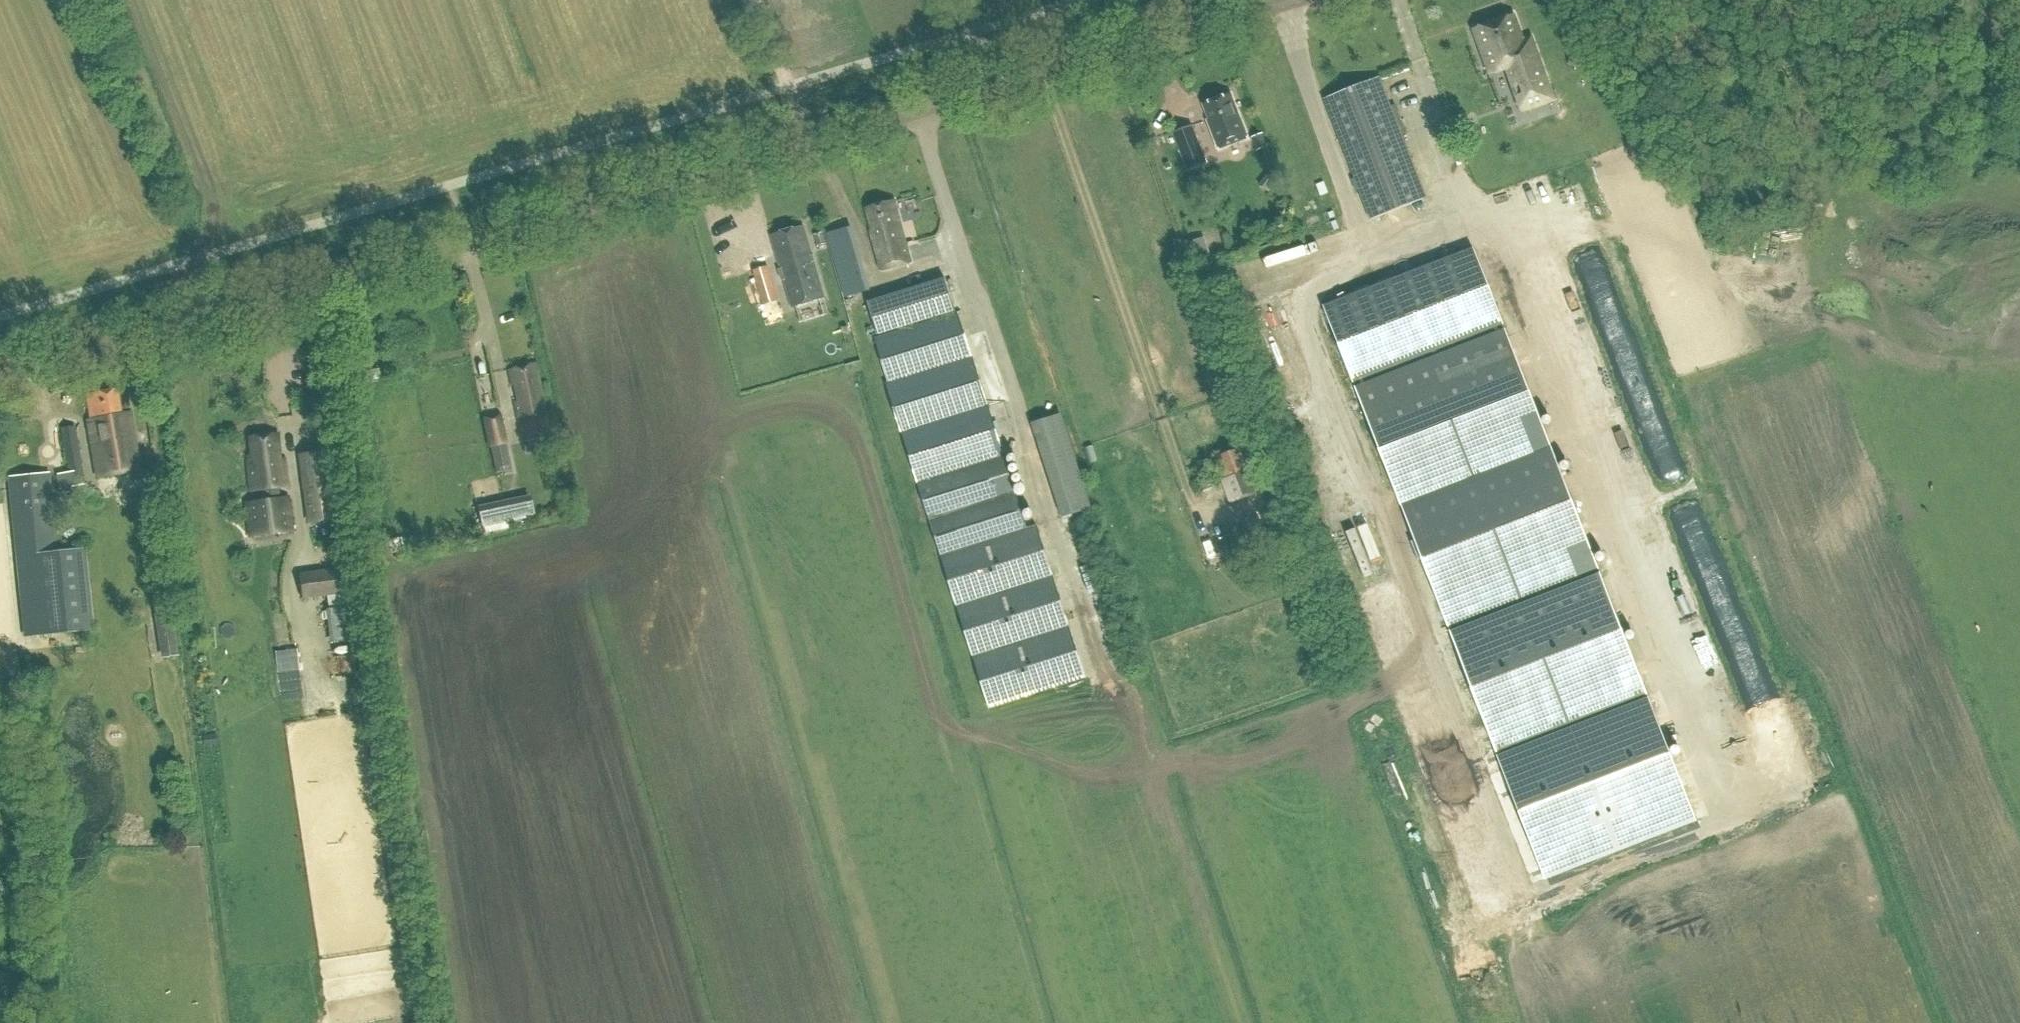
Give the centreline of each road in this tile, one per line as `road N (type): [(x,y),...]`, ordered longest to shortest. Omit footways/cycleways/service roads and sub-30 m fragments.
road 1 (tertiary): [(0,374),(1282,0)]
road 2 (track): [(1955,0),(2019,153)]

